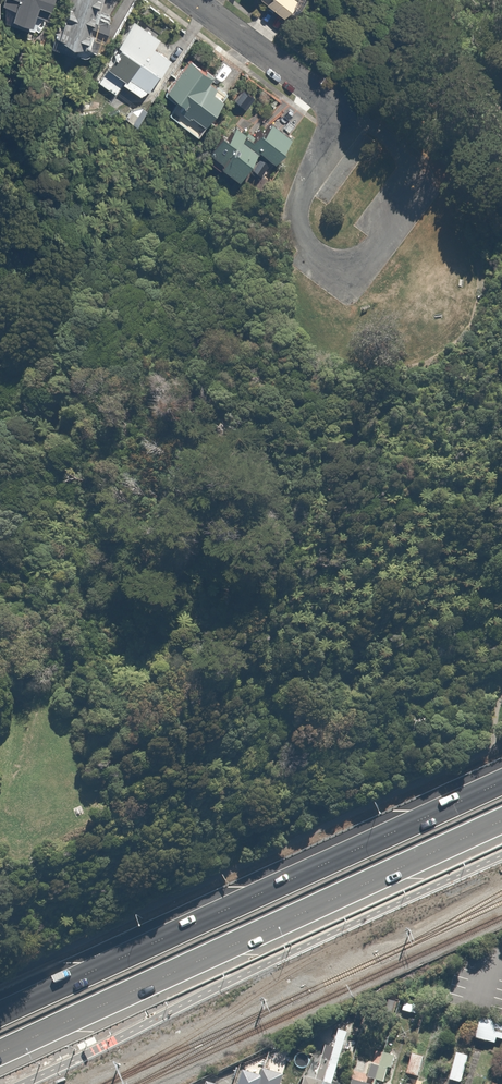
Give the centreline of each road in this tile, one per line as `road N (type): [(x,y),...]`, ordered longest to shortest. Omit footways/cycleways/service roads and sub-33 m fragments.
road 1 (trunk): [(501,818),(0,1053)]
road 2 (trunk): [(0,1014),(501,781)]
road 3 (residential): [(185,0),(331,109)]

